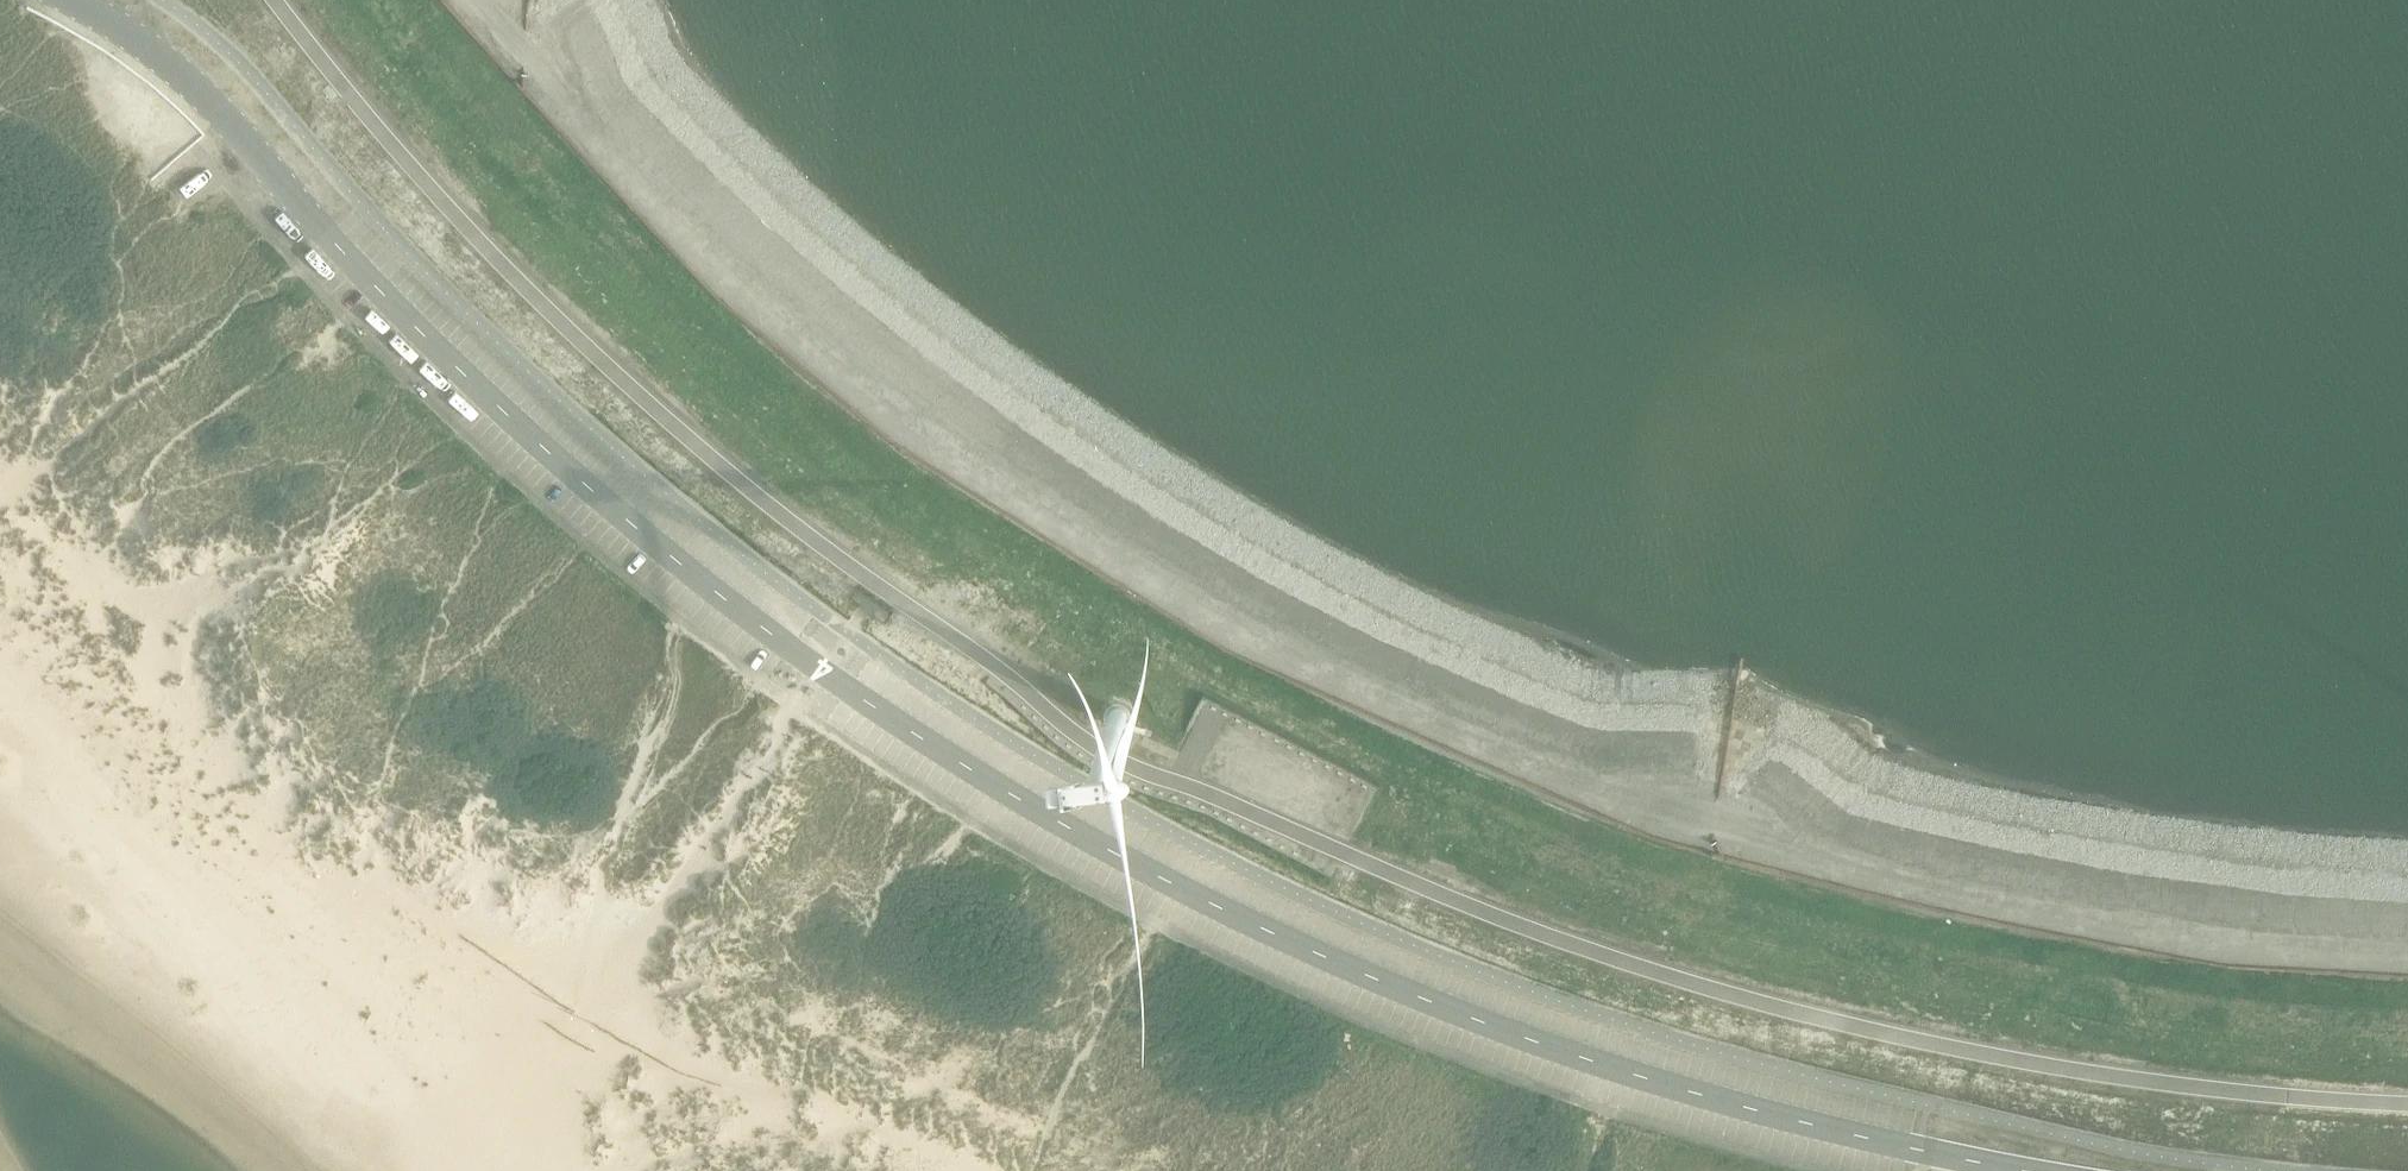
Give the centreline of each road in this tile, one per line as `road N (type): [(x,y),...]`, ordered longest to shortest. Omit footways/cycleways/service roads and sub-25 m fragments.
road 1 (unclassified): [(2040,1170),(1916,1148),(1552,1045),(1293,944),(1086,841),(827,672),(637,526),(432,341),(194,84),(154,48),(73,0)]
road 2 (track): [(2407,875),(2035,832),(1678,734),(1322,593),(1034,424),(799,234),(572,0)]

